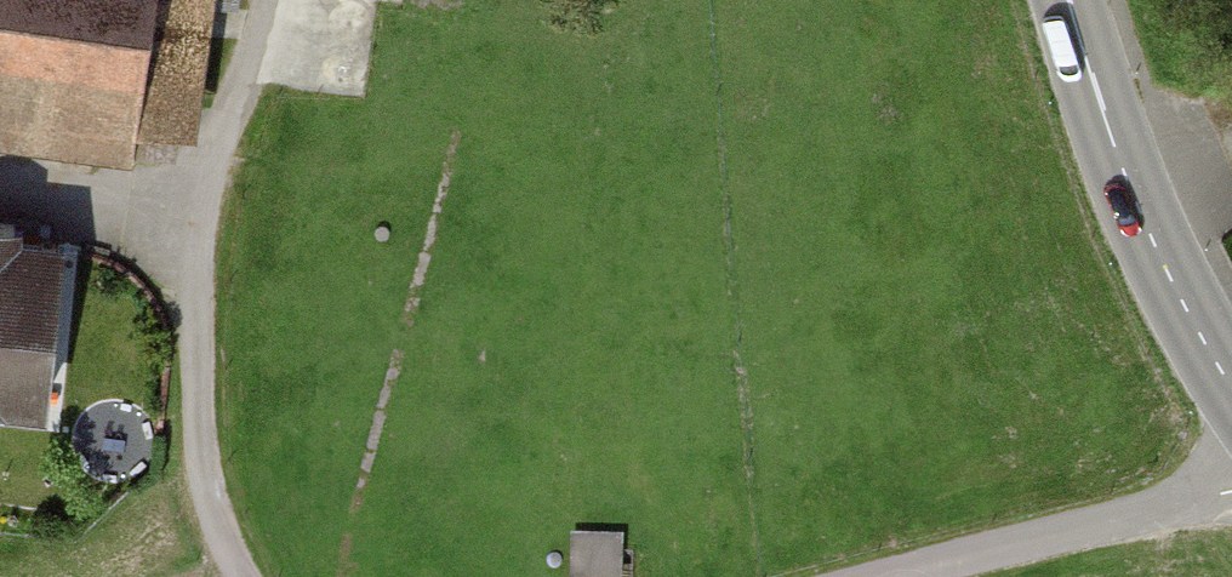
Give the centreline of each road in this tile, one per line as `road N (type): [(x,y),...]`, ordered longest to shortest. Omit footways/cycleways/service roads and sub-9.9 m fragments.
road 1 (track): [(242,576),(203,469),(204,225),(257,0)]
road 2 (tertiary): [(1073,0),(1121,161),(1231,367)]
road 3 (unclassified): [(1231,488),(901,576)]
road 4 (track): [(204,225),(0,182)]

